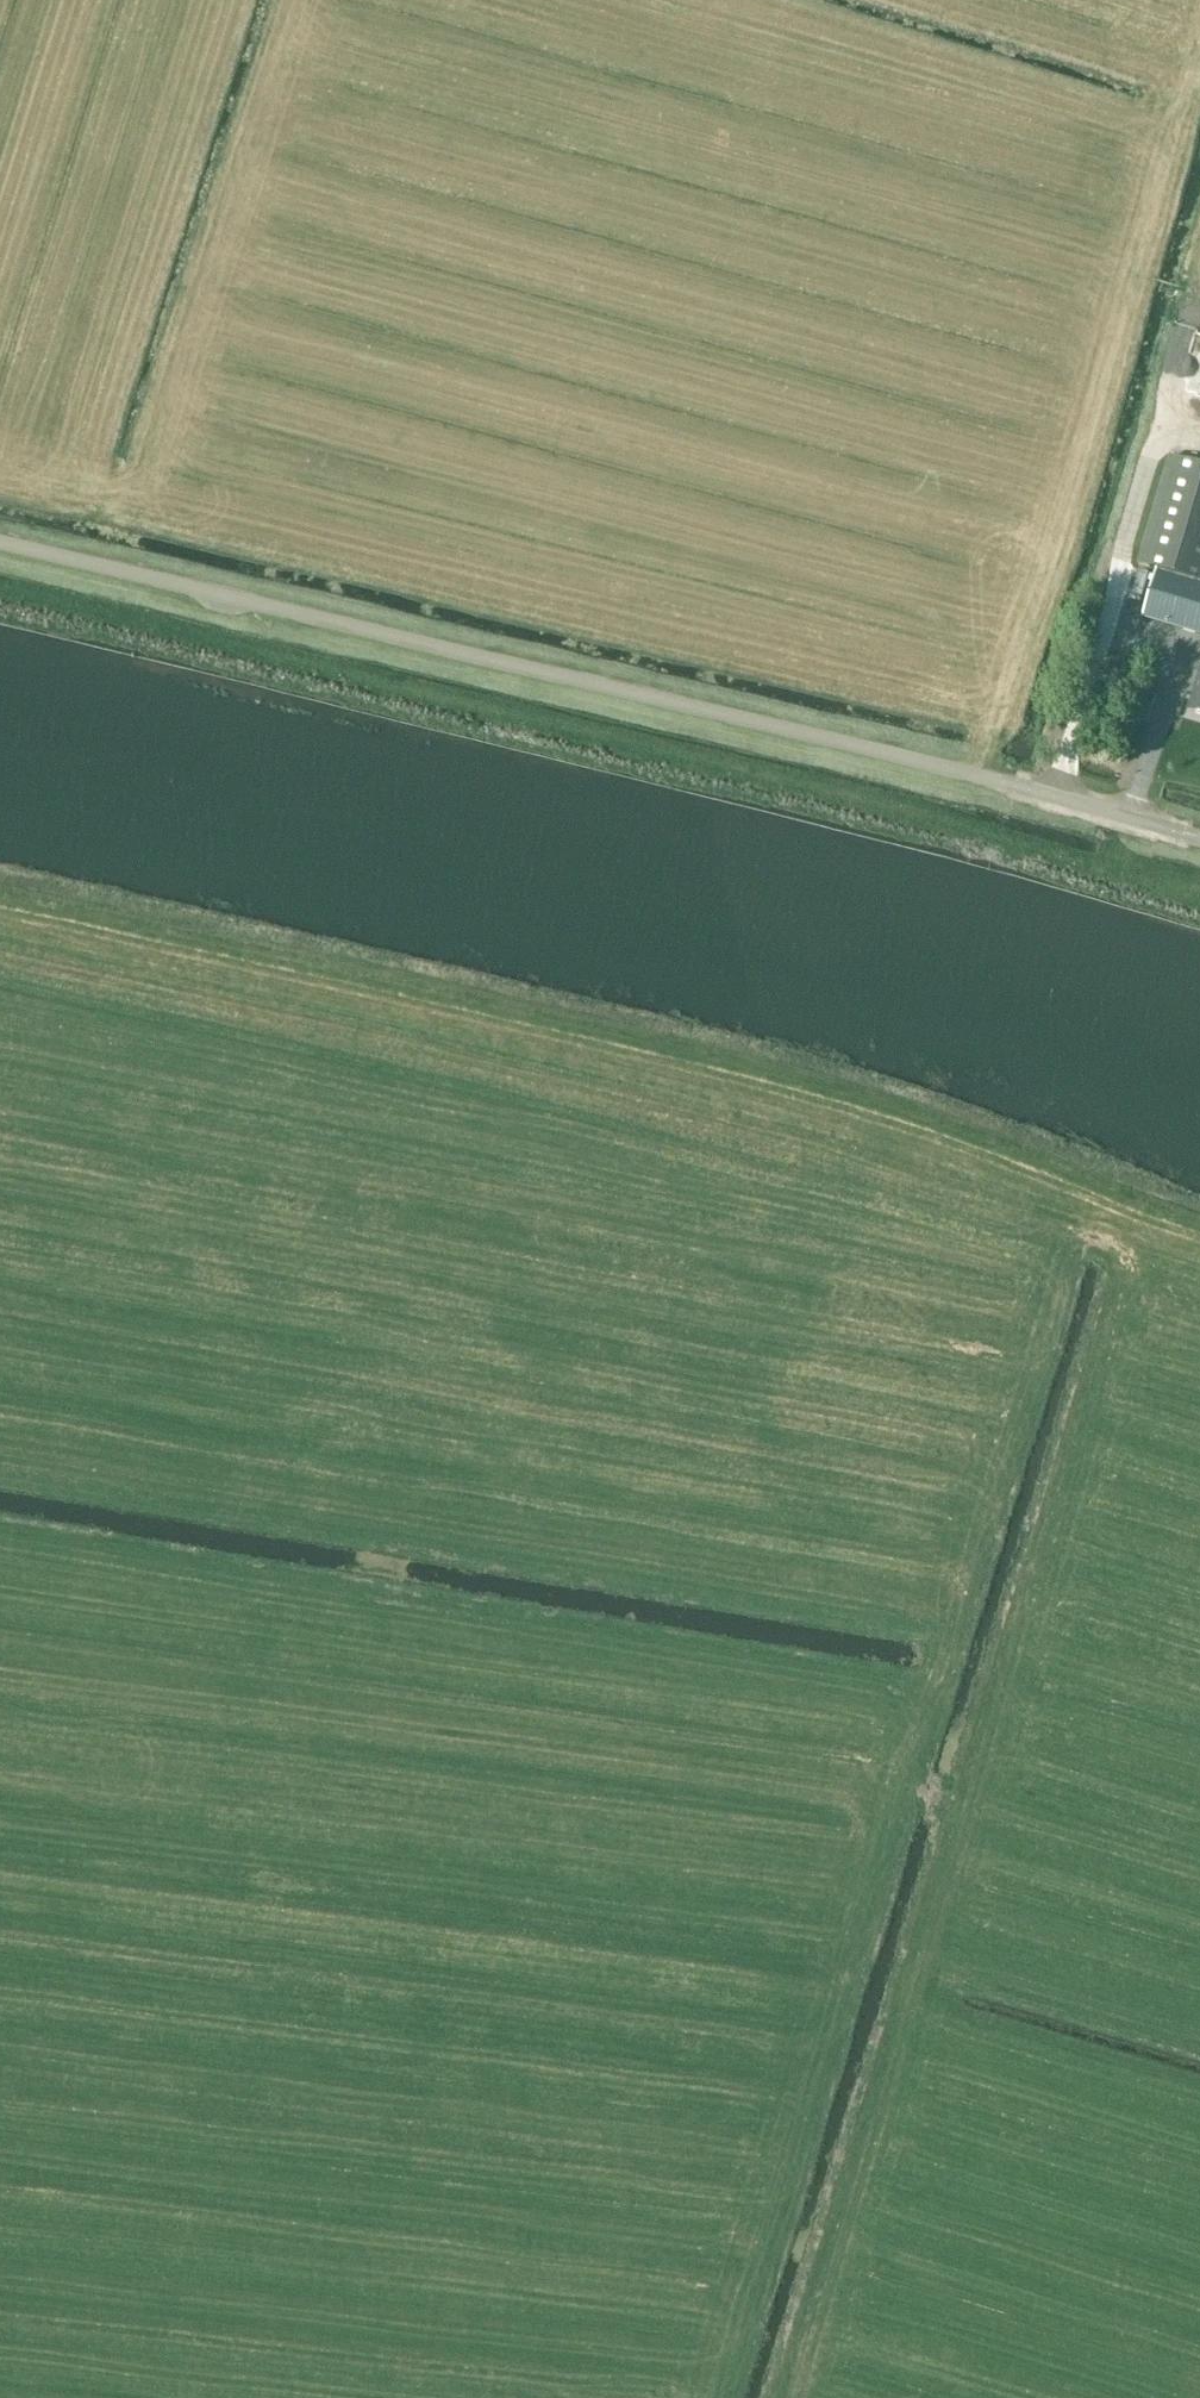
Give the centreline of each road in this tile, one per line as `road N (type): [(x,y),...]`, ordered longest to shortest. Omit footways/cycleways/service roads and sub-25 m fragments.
road 1 (unclassified): [(1199,839),(906,758),(0,542)]

